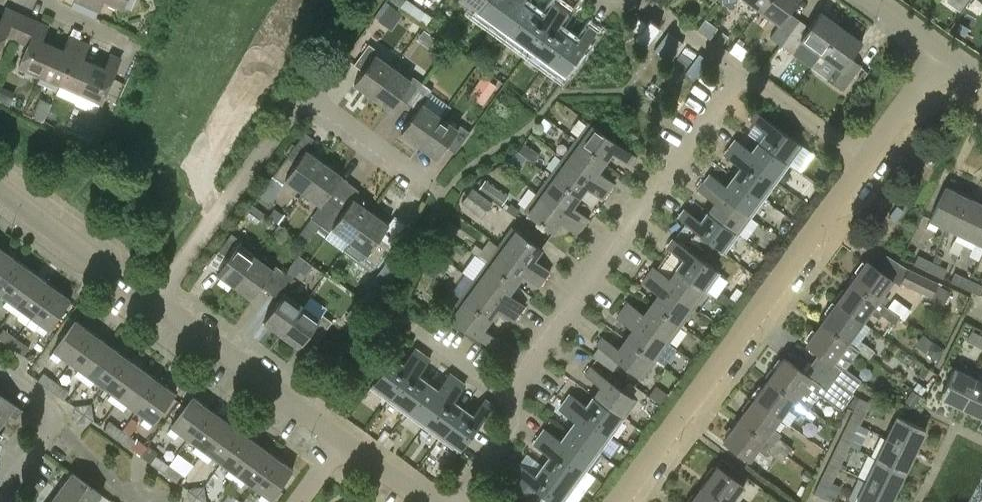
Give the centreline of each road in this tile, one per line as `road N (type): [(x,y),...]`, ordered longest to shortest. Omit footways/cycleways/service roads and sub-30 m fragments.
road 1 (residential): [(624,501),(868,160)]
road 2 (residential): [(518,392),(743,73)]
road 3 (residential): [(167,312),(311,105),(325,105),(419,175)]
road 4 (residential): [(167,312),(346,440)]
road 5 (residential): [(0,188),(167,312)]
road 6 (residential): [(868,160),(743,73)]
road 7 (residential): [(45,412),(161,501)]
road 8 (residential): [(743,73),(665,16),(624,0)]
road 9 (residential): [(868,160),(945,52)]
road 10 (residential): [(464,501),(500,455),(518,392)]

